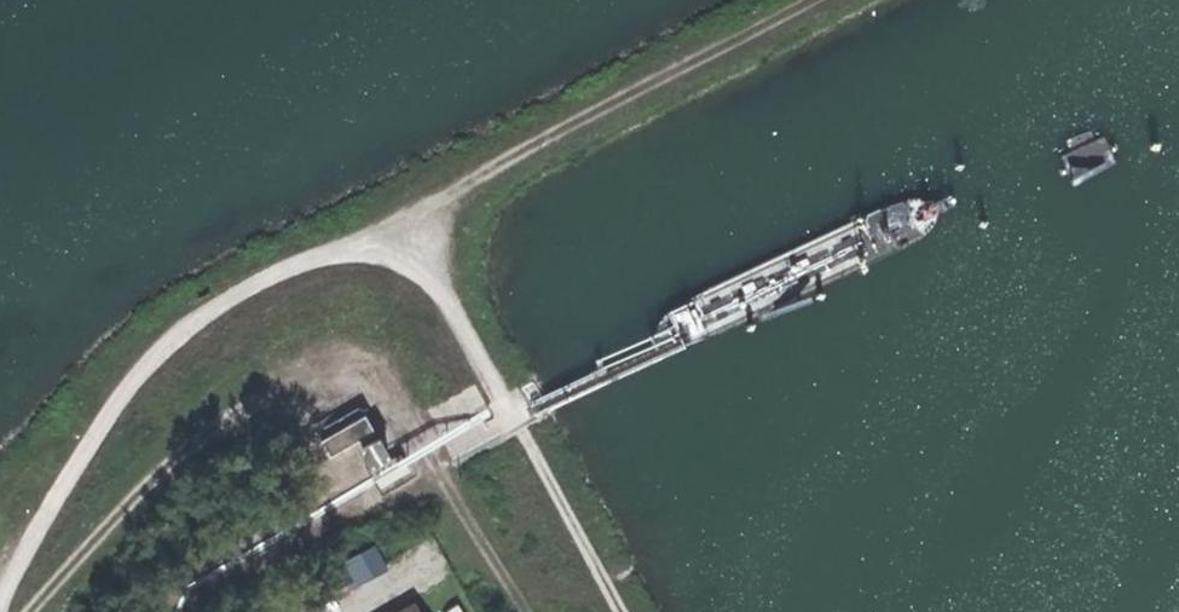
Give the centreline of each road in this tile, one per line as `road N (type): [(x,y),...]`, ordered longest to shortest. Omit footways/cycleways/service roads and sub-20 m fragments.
road 1 (track): [(0,598),(24,541),(105,417),(175,336),(283,270),(381,253),(439,298),(626,611)]
road 2 (track): [(31,611),(191,440),(307,366),(367,377),(514,611)]

